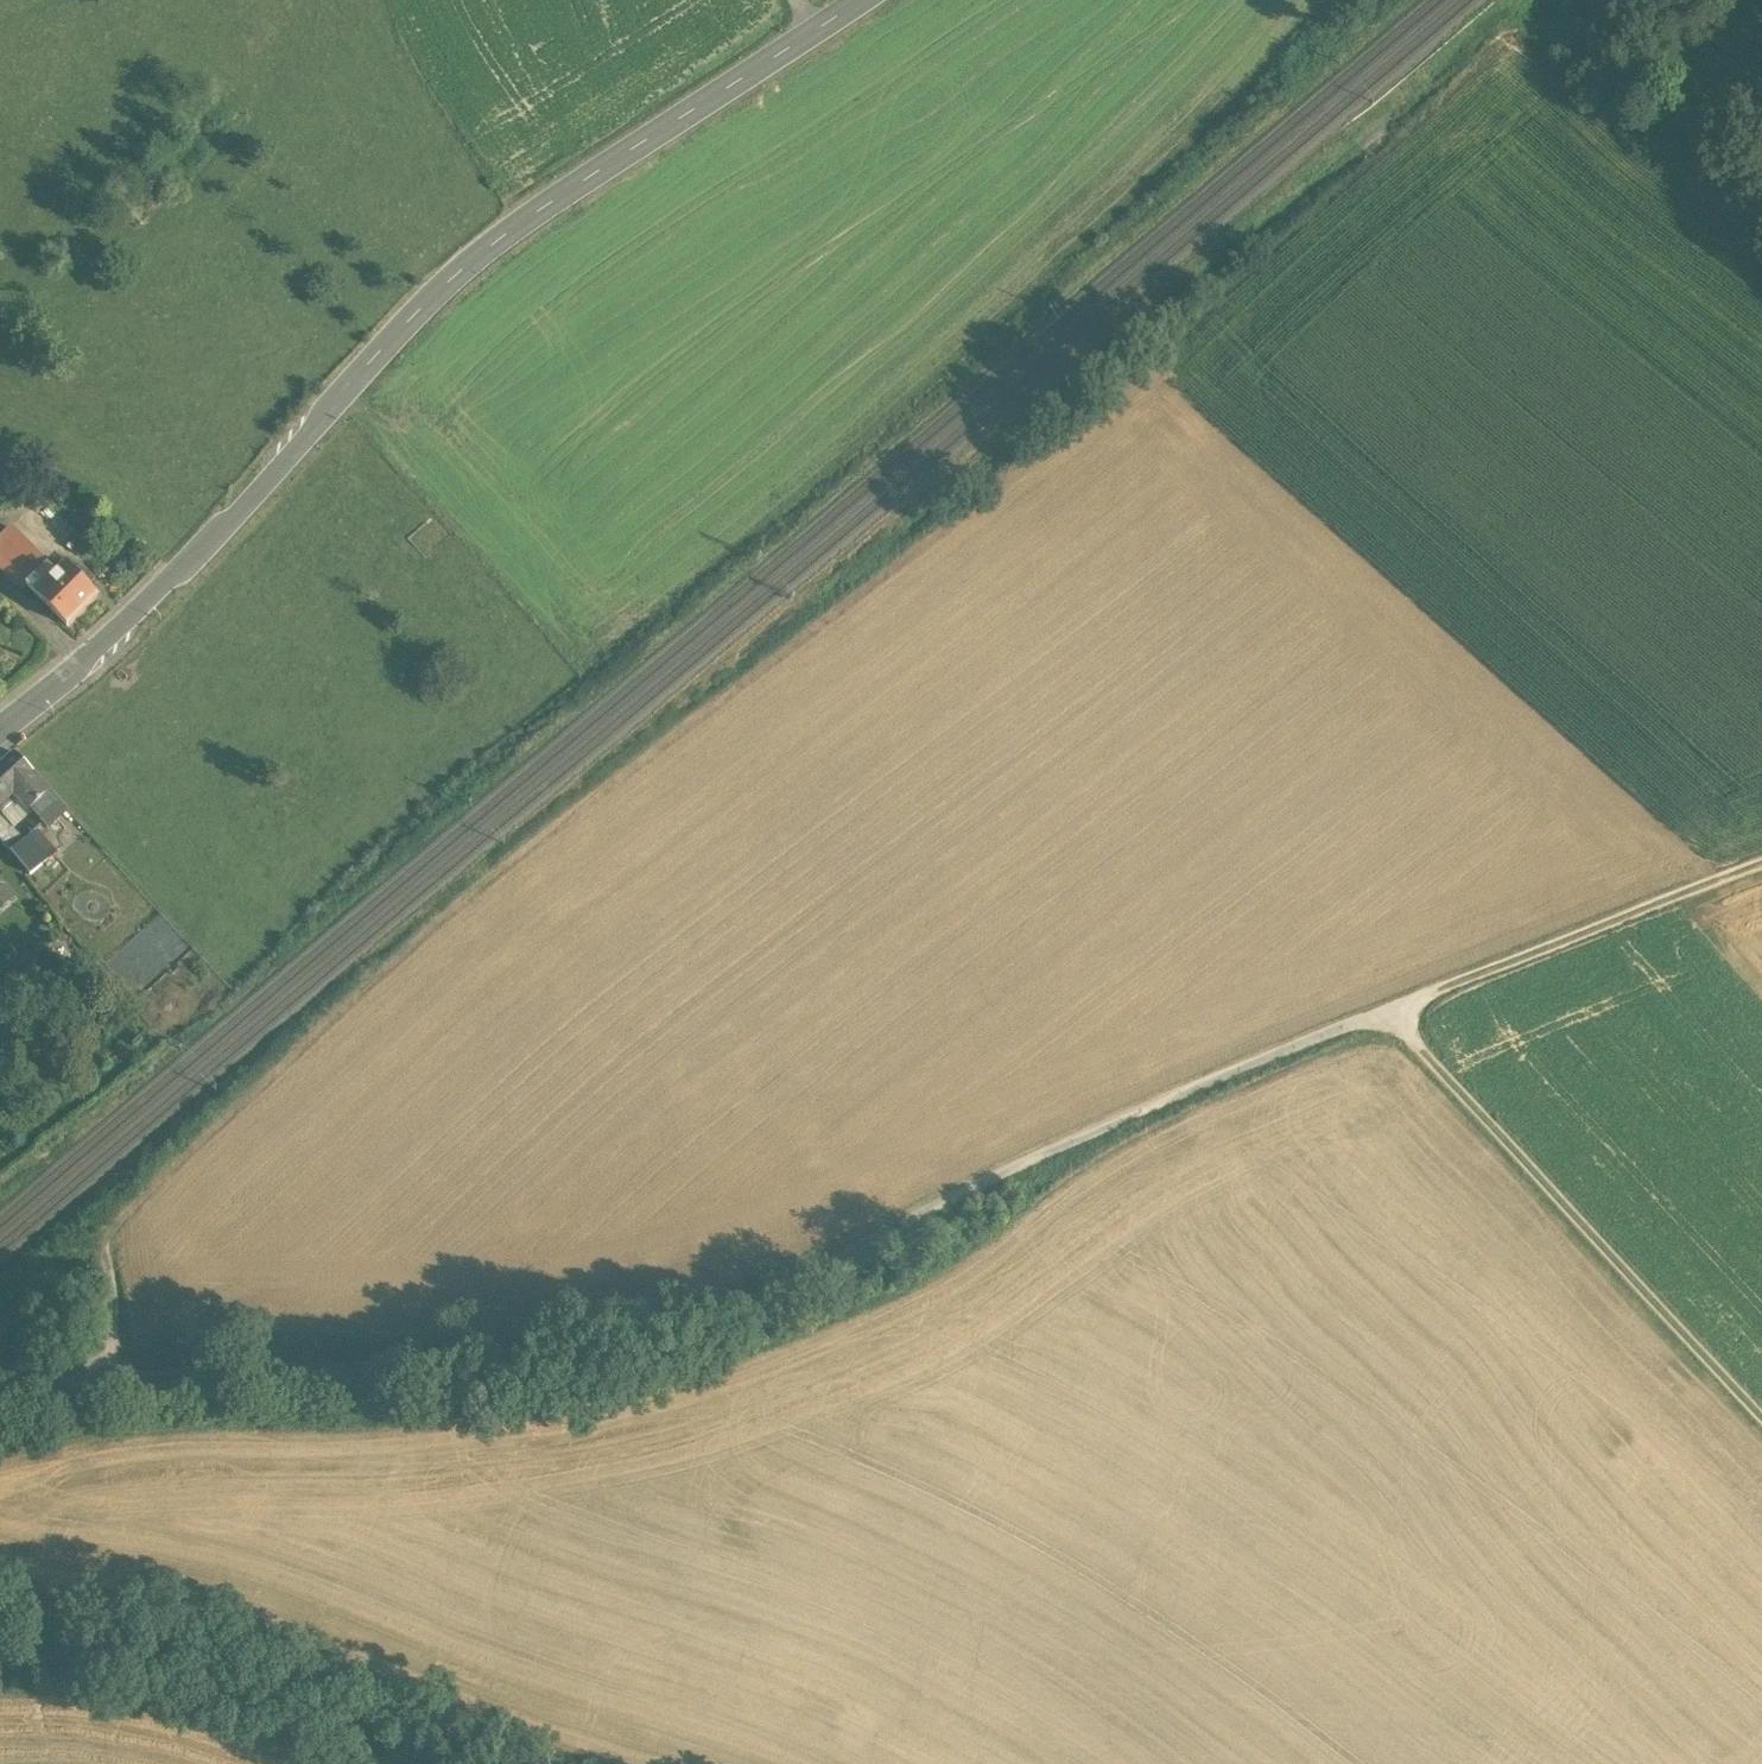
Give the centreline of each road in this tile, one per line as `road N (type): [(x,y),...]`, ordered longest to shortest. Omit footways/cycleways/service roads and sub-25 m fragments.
road 1 (track): [(0,1404),(91,1378),(548,1364),(728,1315),(1054,1149),(1393,1014)]
road 2 (secondary): [(0,722),(136,605),(405,322),(529,212),(864,0)]
road 3 (track): [(1393,1014),(1761,1412)]
road 4 (track): [(1393,1014),(1476,974),(1761,883)]
road 5 (track): [(238,1095),(115,1220),(111,1234)]
road 6 (track): [(91,1378),(109,1322),(111,1234)]

